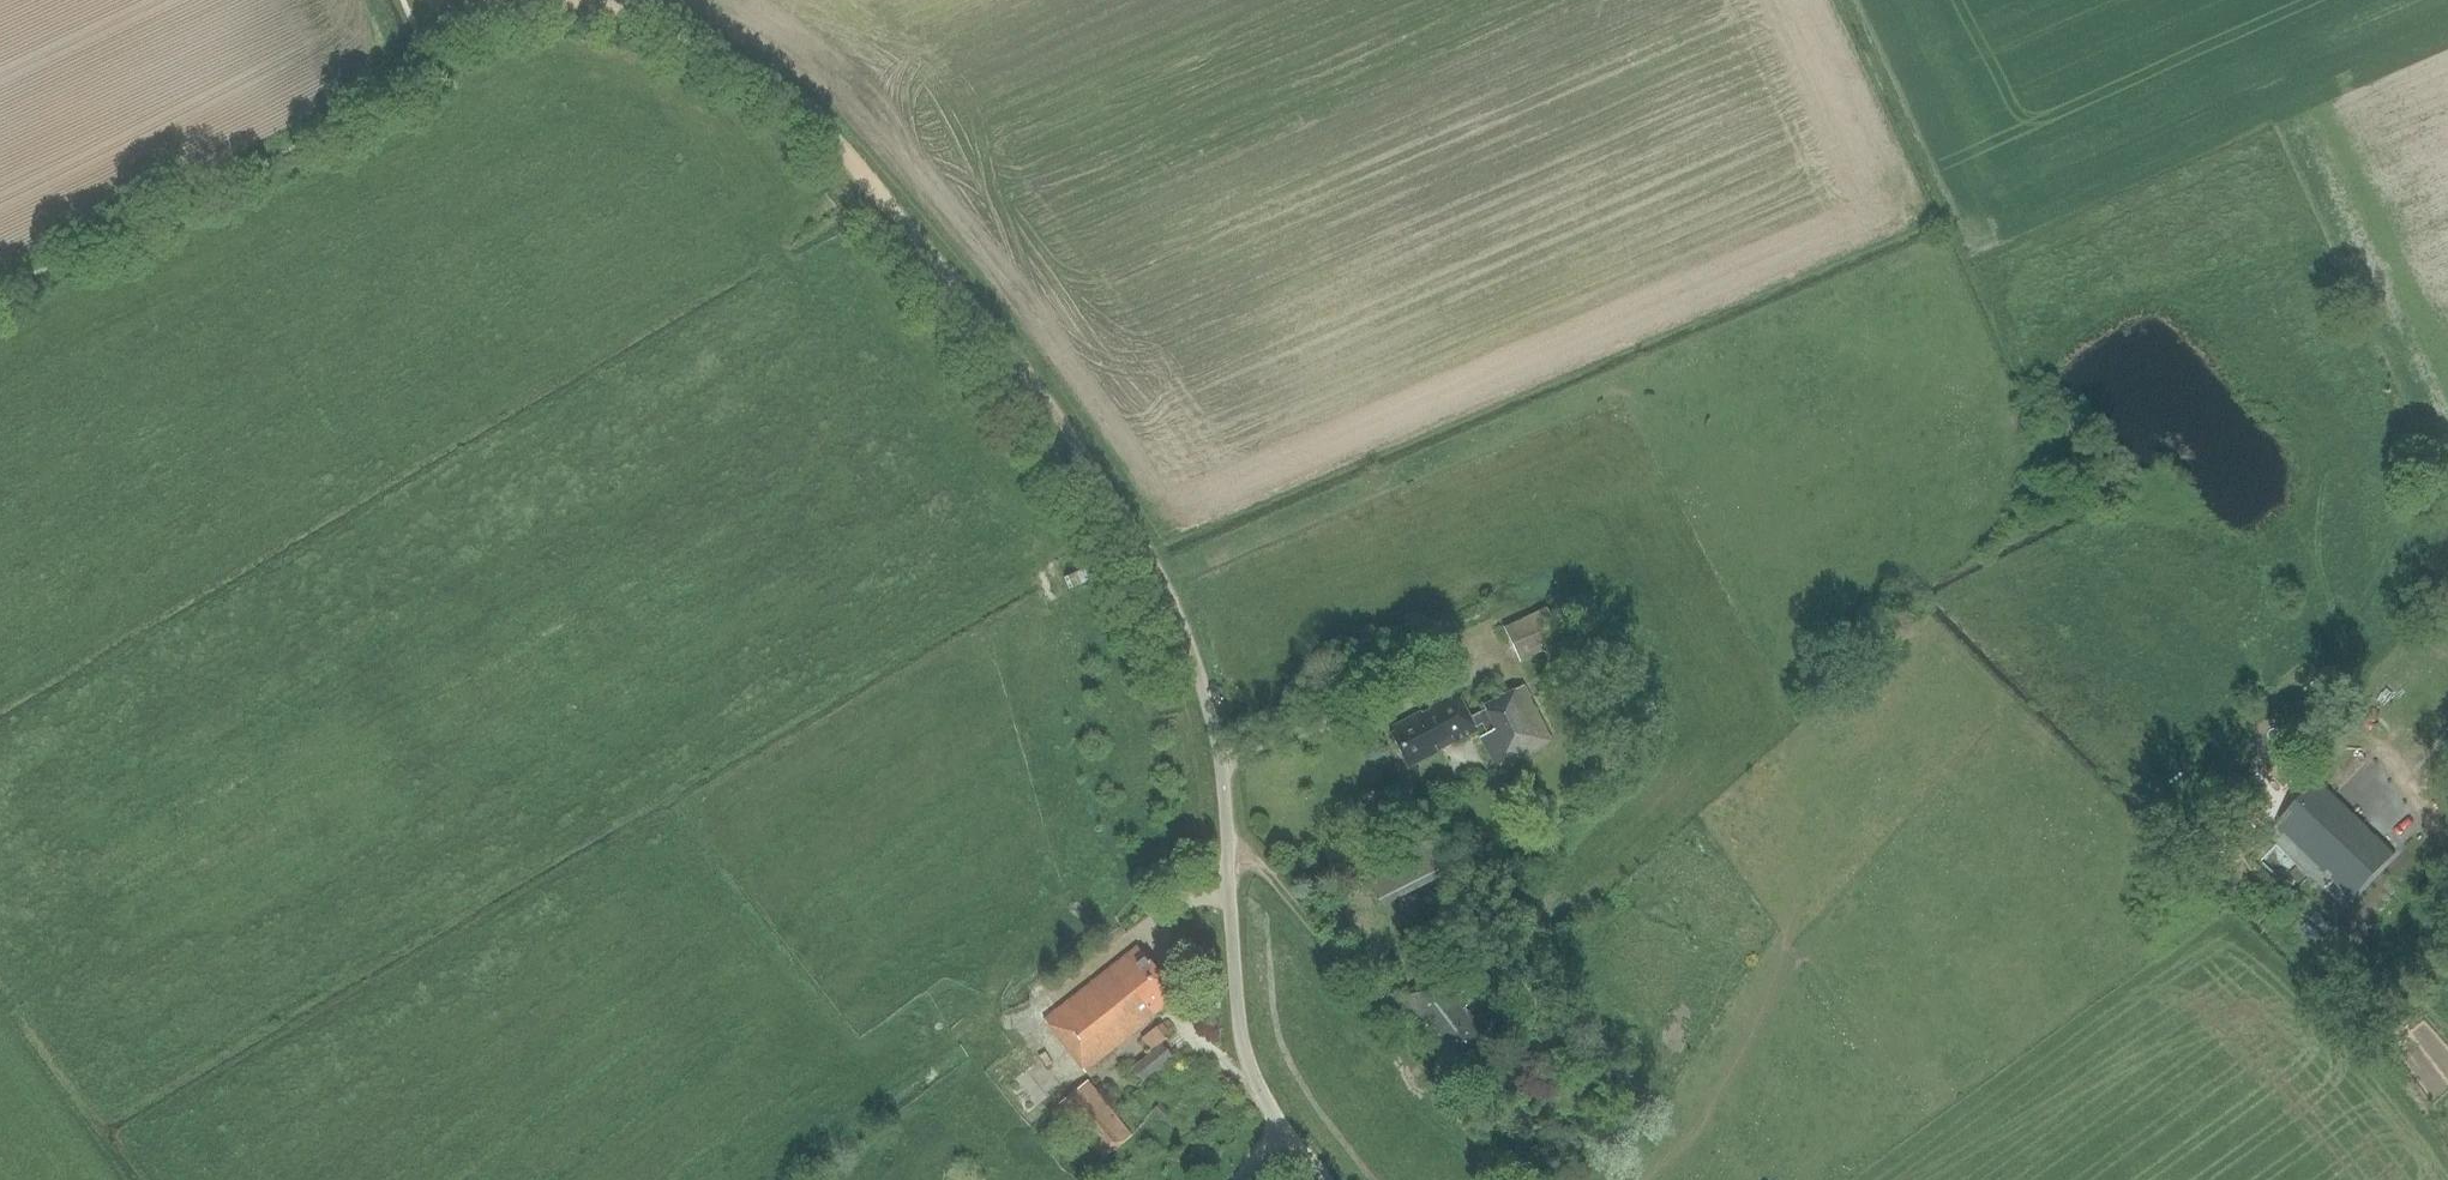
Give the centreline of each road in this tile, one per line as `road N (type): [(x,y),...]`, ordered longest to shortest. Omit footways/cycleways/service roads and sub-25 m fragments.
road 1 (track): [(1219,737),(1144,549),(1052,411),(889,205),(763,81),(713,44),(653,17),(531,0)]
road 2 (unclassified): [(1327,1179),(1282,1123),(1243,1032),(1219,737)]

